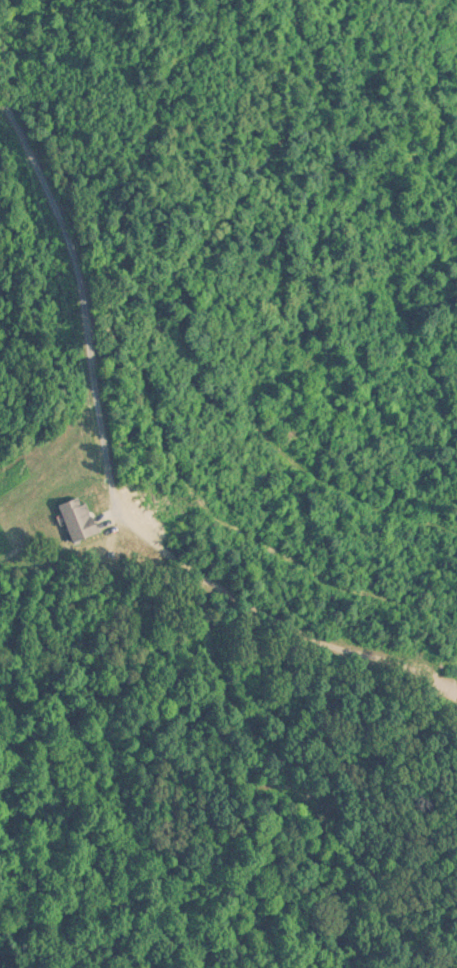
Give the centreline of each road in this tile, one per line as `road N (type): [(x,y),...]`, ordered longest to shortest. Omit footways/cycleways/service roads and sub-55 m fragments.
road 1 (tertiary): [(456,698),(387,661),(274,619),(178,561),(118,503),(104,463),(72,256),(0,94)]

